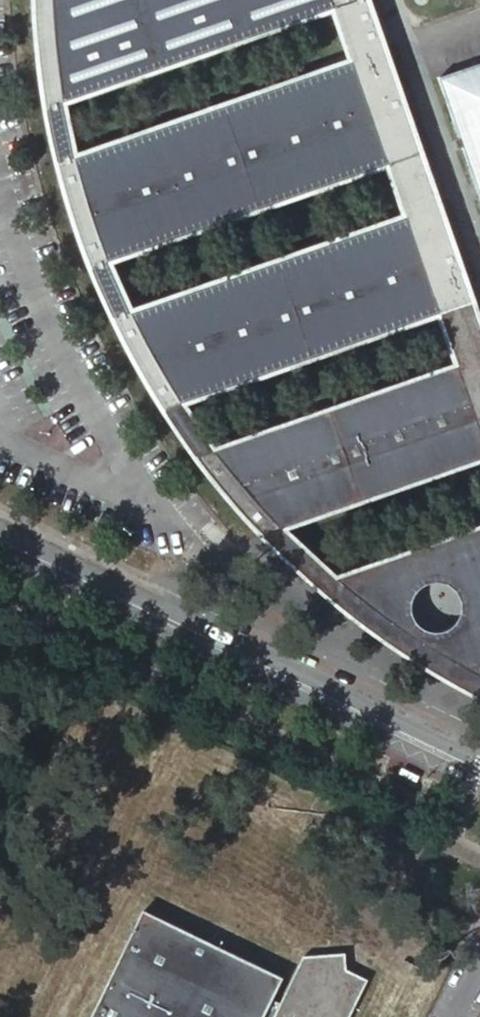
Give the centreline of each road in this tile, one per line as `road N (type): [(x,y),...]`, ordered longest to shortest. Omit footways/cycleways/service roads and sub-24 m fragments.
road 1 (tertiary): [(479,769),(0,537)]

